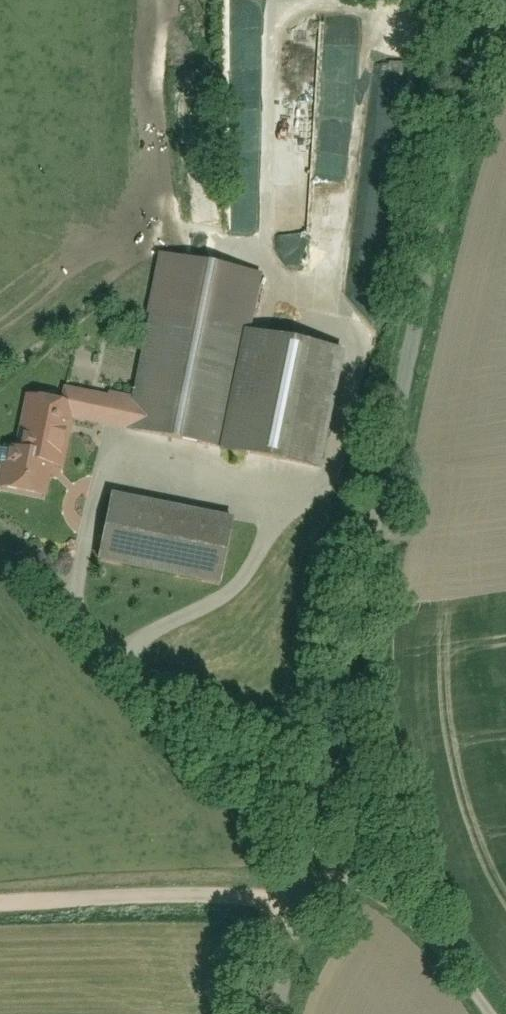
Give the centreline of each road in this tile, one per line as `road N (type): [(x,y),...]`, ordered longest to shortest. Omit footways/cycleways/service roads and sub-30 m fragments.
road 1 (residential): [(277,1013),(419,332),(505,22)]
road 2 (track): [(316,810),(202,766),(84,624),(82,547),(109,453),(229,476),(284,505),(265,557),(231,597)]
road 3 (track): [(300,894),(0,905)]
road 4 (track): [(308,855),(388,896),(490,1013)]
road 5 (track): [(231,597),(111,657)]

